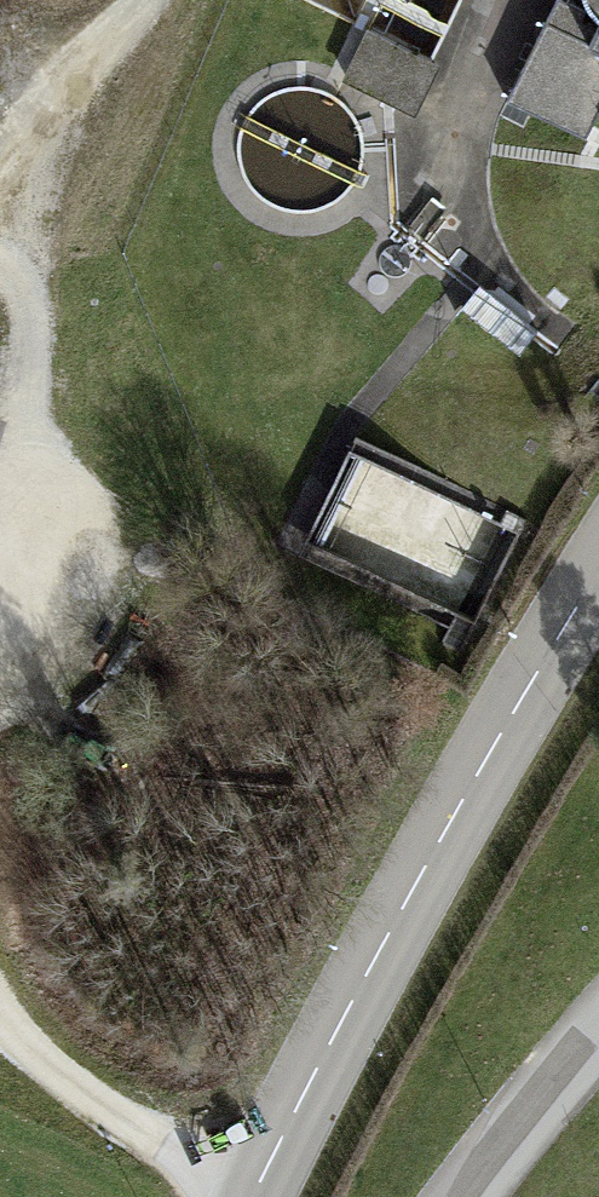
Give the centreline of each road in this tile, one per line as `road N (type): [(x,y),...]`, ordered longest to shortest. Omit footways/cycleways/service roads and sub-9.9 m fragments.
road 1 (secondary): [(598,583),(445,836),(262,1196)]
road 2 (track): [(0,575),(28,429),(32,322),(17,280),(0,261)]
road 3 (track): [(262,1196),(133,1121),(19,1040),(0,1014)]
road 4 (track): [(144,0),(0,164)]

